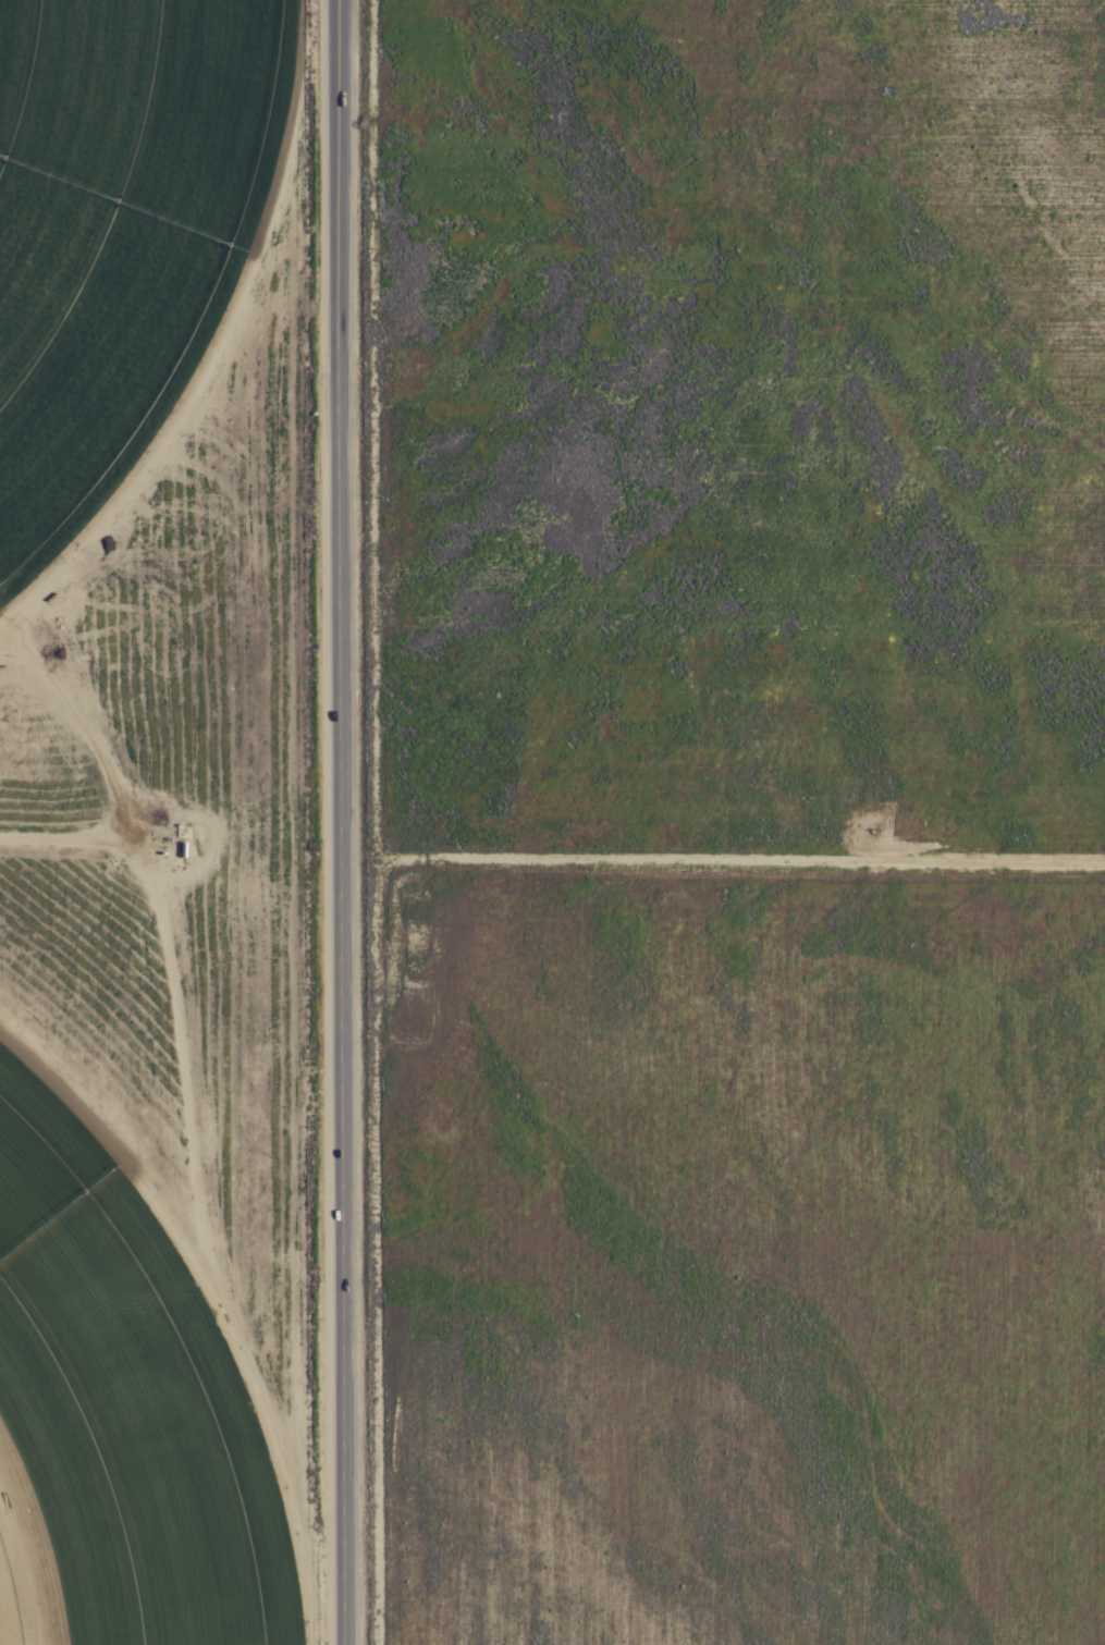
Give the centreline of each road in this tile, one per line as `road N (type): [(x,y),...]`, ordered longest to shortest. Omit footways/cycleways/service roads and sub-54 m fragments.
road 1 (primary): [(356,1644),(365,984),(341,0)]

